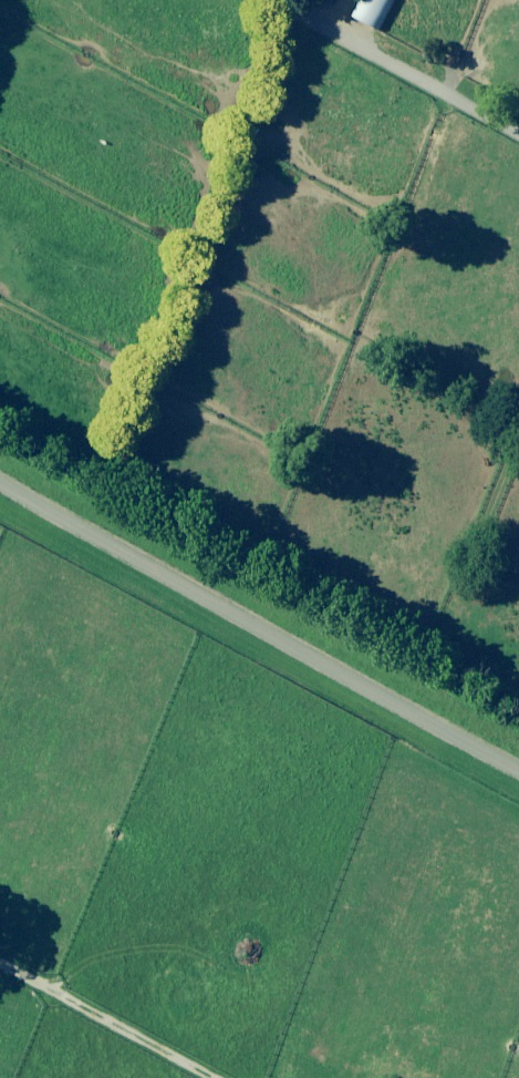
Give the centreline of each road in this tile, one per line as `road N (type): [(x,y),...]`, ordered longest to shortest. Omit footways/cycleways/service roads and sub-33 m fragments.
road 1 (track): [(518,769),(0,480)]
road 2 (track): [(518,138),(261,0)]
road 3 (track): [(198,1077),(0,969)]

